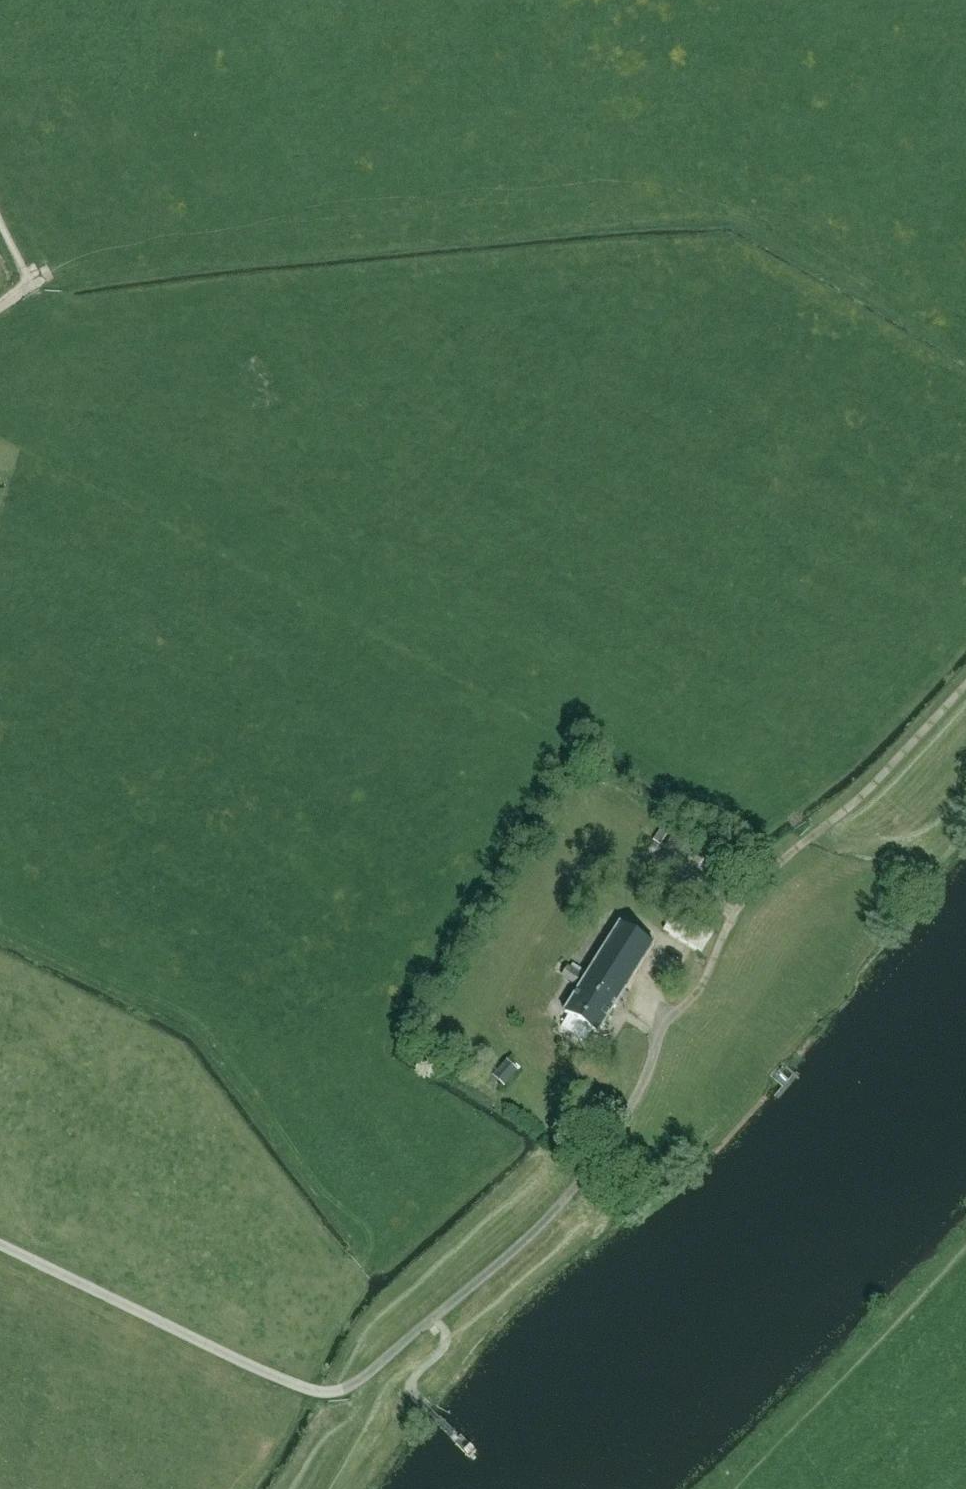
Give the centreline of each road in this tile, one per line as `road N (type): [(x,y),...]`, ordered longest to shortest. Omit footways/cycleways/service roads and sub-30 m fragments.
road 1 (unclassified): [(0,1243),(294,1385),(339,1388),(546,1219),(621,1120),(656,1037)]

